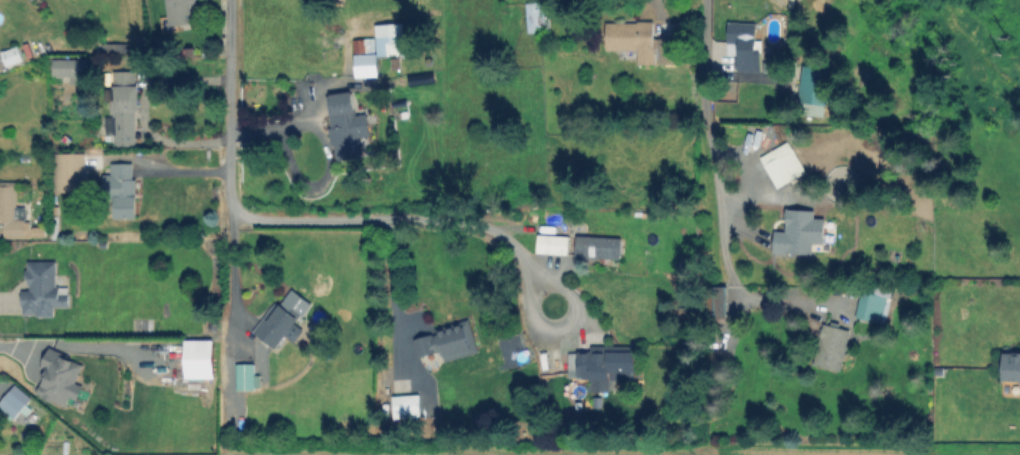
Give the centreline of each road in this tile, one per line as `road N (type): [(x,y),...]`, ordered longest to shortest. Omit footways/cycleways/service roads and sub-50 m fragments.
road 1 (residential): [(518,256),(490,230),(463,222),(260,220),(235,212),(228,181),(228,0)]
road 2 (residential): [(531,266),(518,256),(534,318),(558,325),(568,311),(563,297),(531,266)]

